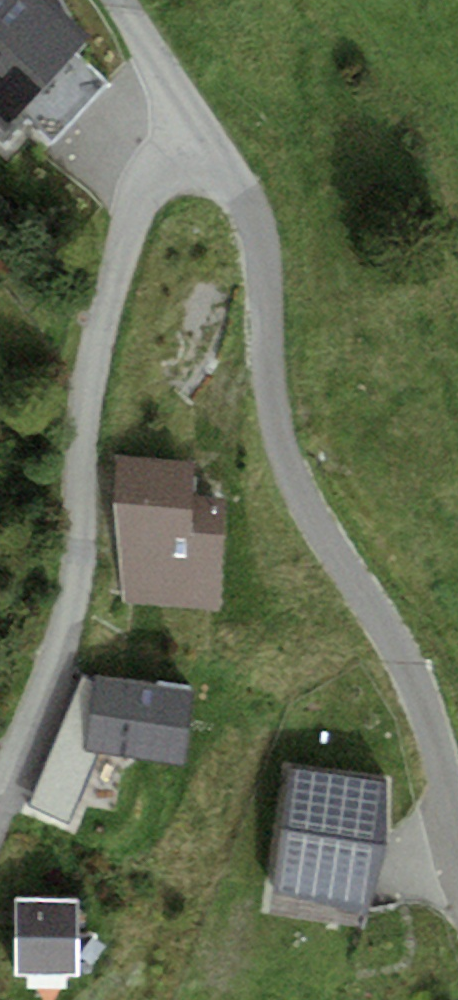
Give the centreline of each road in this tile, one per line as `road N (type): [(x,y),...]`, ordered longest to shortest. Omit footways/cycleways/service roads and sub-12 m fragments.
road 1 (unclassified): [(209,152),(247,214),(271,298),(271,381),(285,461),(414,687),(457,827)]
road 2 (residential): [(0,802),(60,652),(85,556),(95,350),(130,219),(152,176),(186,151),(209,152)]
road 3 (unclassified): [(113,0),(142,33),(209,152)]

